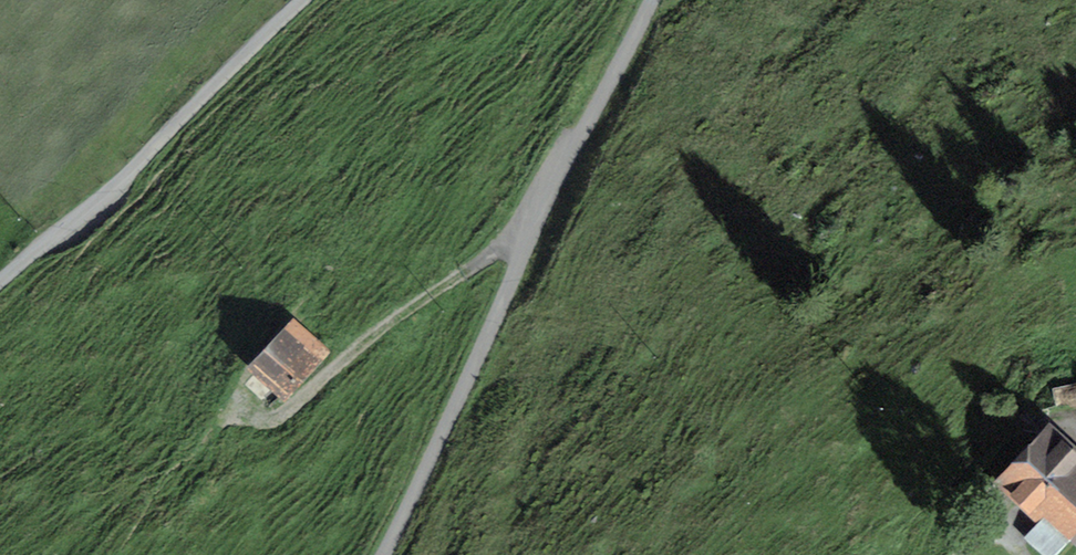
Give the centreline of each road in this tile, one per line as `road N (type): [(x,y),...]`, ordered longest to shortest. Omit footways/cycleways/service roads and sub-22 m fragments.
road 1 (unclassified): [(382,554),(486,338),(540,187),(651,0)]
road 2 (unclassified): [(0,279),(125,172),(299,0)]
road 3 (track): [(234,403),(268,419),(520,229)]
road 4 (track): [(974,540),(993,485),(1041,426),(1075,417)]

